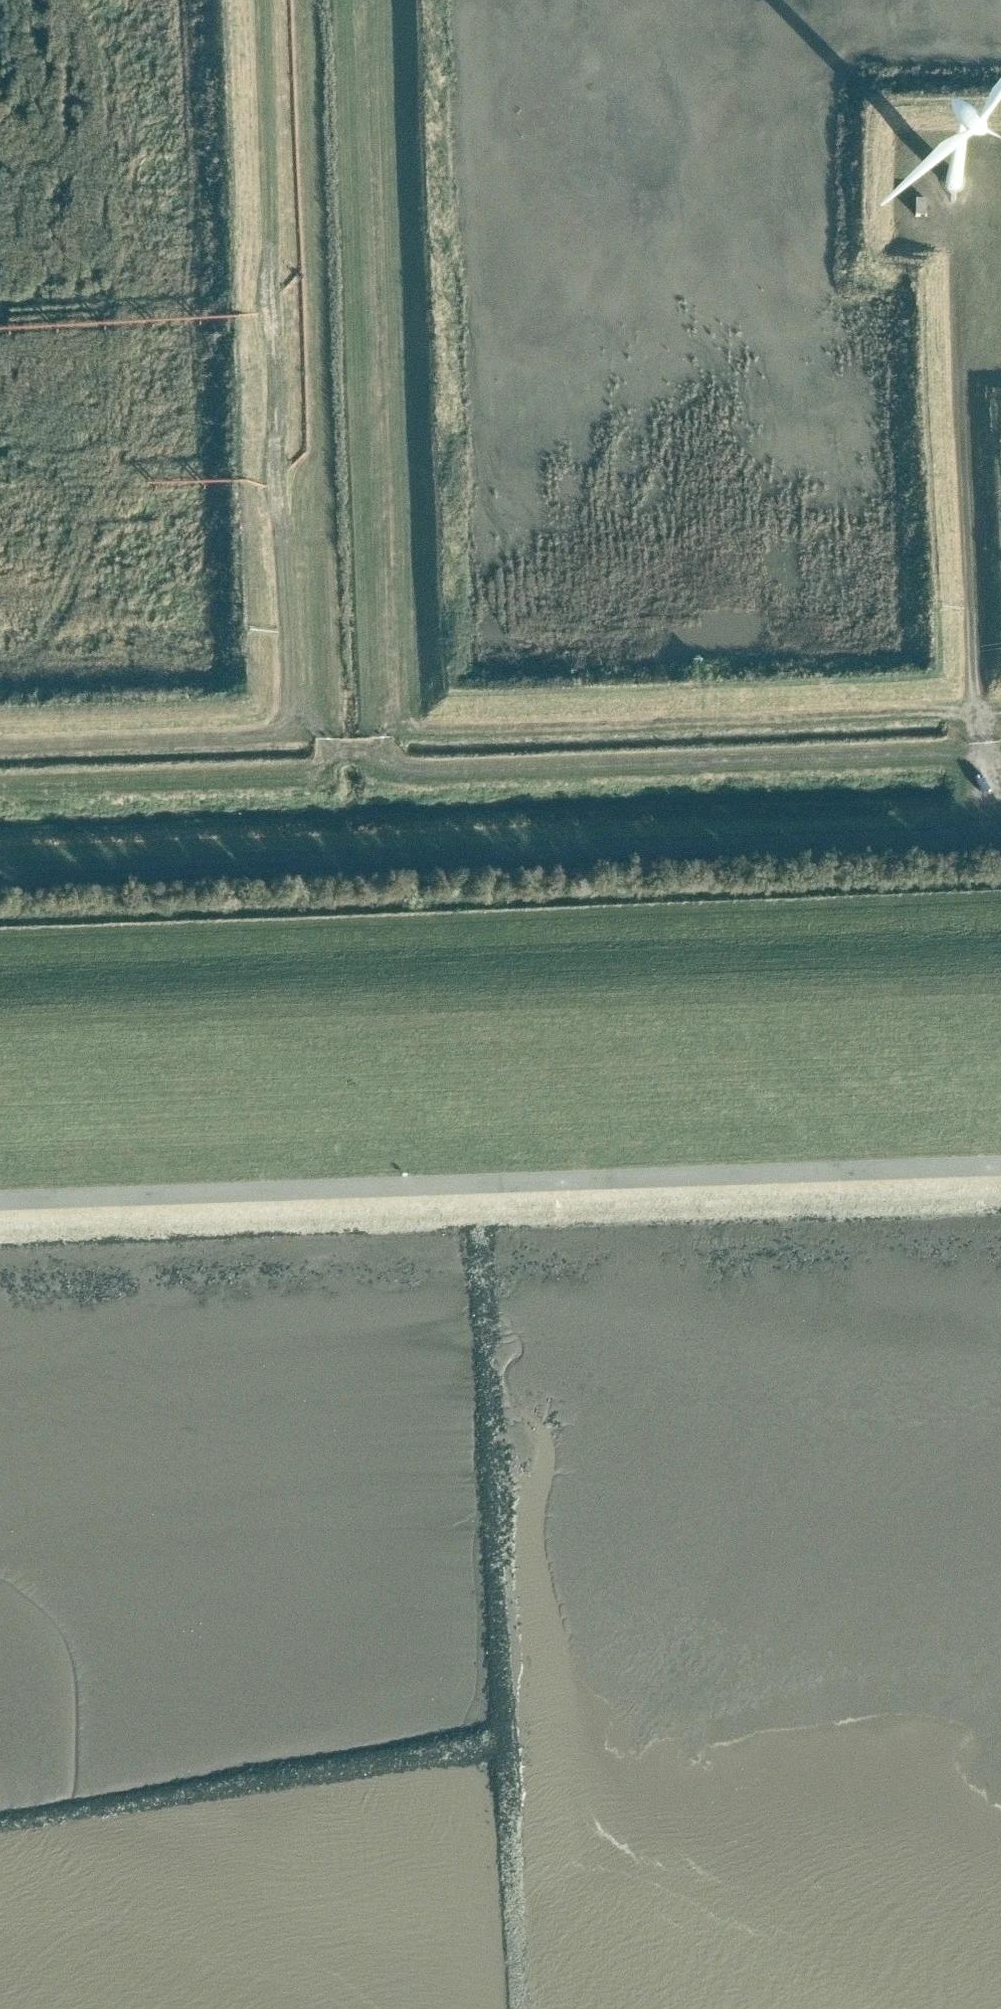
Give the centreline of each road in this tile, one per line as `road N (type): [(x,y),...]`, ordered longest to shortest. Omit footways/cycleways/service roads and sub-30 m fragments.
road 1 (unclassified): [(1000,842),(0,879)]

